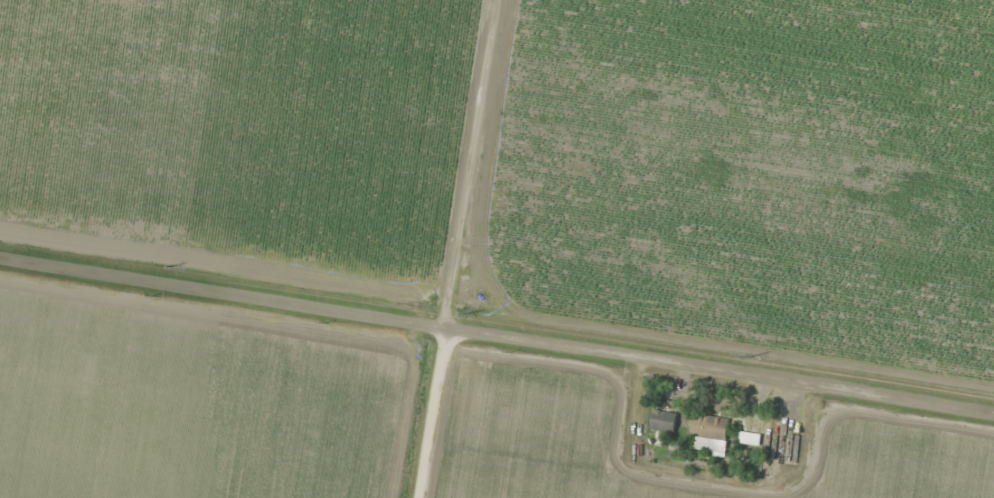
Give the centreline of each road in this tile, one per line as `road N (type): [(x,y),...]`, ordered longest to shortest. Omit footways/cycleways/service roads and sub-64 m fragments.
road 1 (tertiary): [(993,414),(0,258)]

